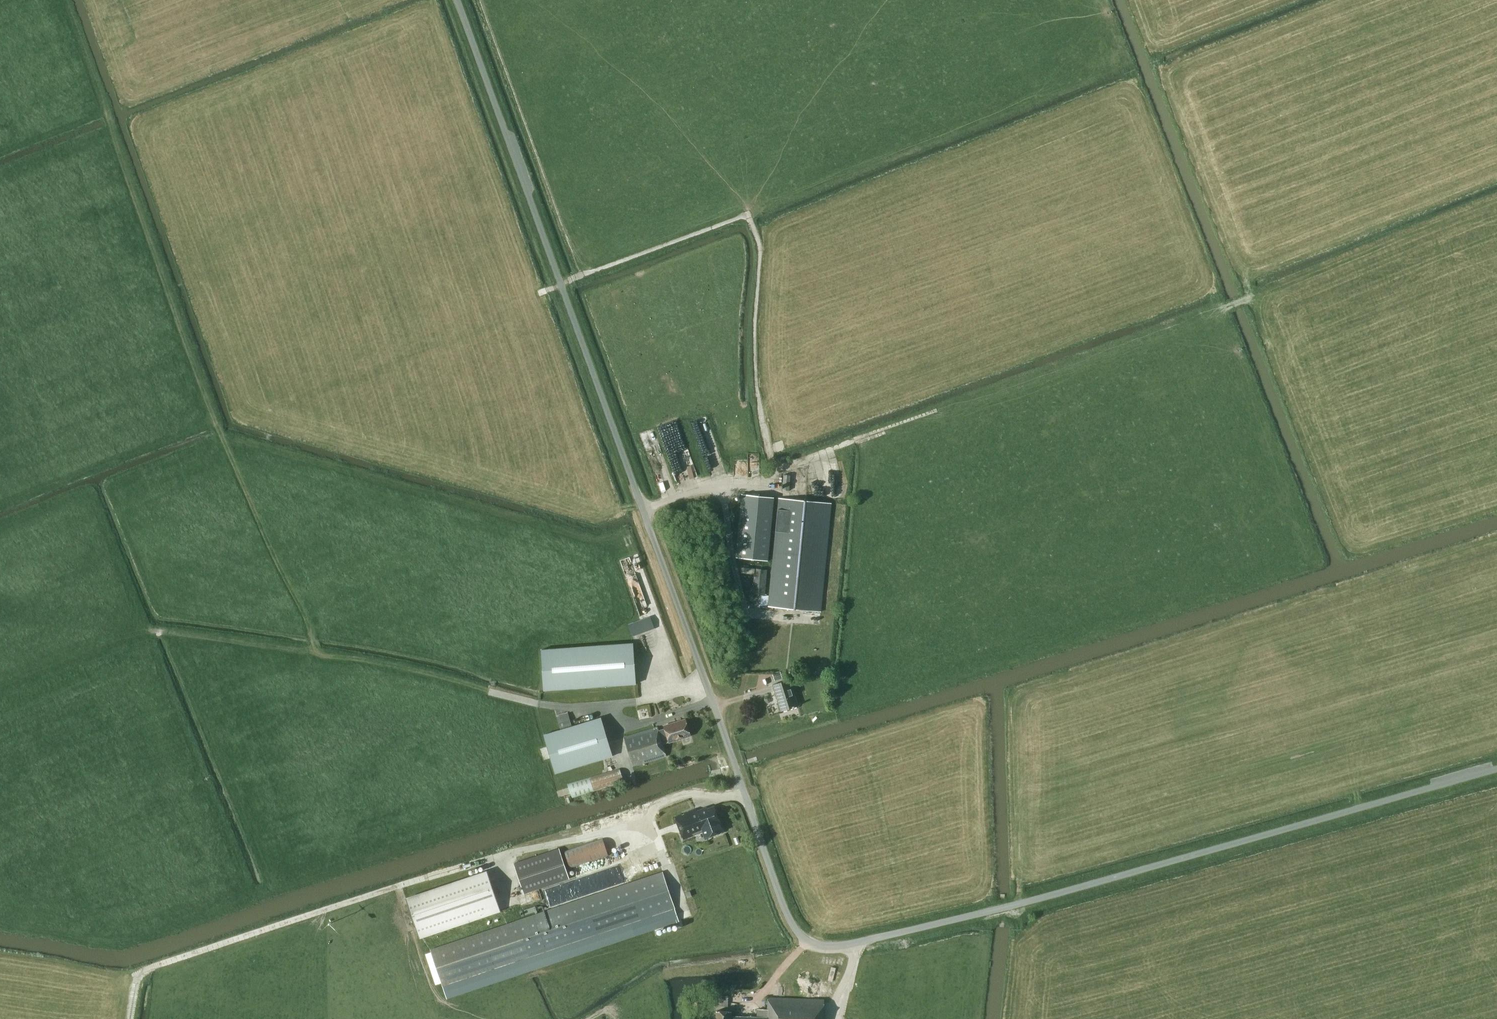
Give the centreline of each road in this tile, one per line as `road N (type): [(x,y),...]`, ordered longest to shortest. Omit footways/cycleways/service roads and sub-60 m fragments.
road 1 (unclassified): [(741,776),(795,928),(811,943),(836,946),(1496,769)]
road 2 (unclassified): [(741,776),(458,0)]

